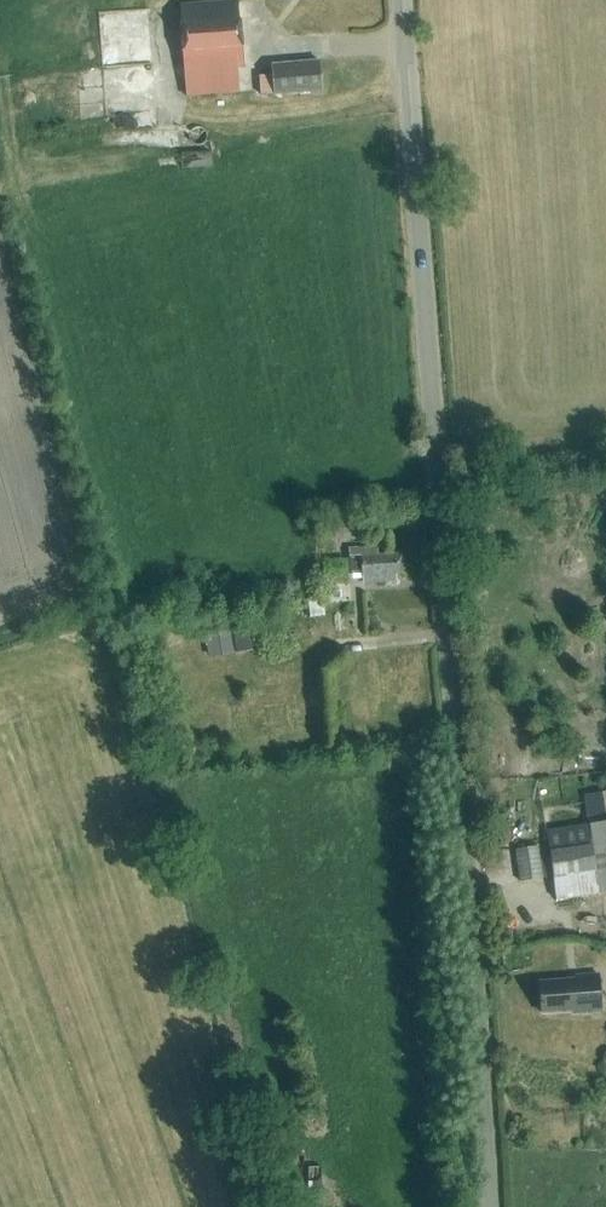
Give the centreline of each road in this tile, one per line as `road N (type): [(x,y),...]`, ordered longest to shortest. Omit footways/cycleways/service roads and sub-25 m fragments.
road 1 (tertiary): [(491,1206),(401,0)]

